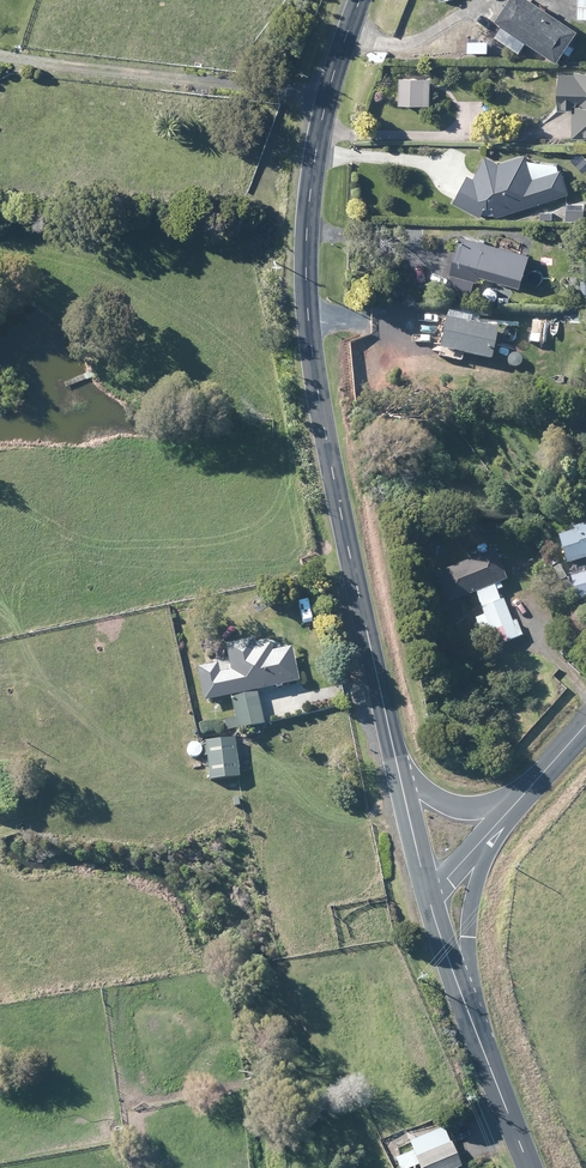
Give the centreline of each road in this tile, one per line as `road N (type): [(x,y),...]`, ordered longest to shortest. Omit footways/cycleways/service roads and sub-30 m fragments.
road 1 (tertiary): [(398,772),(320,403),(306,282),(317,154),(362,0)]
road 2 (unclassified): [(520,797),(472,904),(467,1009)]
road 3 (tertiary): [(530,1167),(467,1009)]
road 4 (unclassified): [(429,899),(520,797)]
road 5 (unclassified): [(398,772),(462,808),(520,797)]
road 6 (tertiary): [(429,899),(398,772)]

